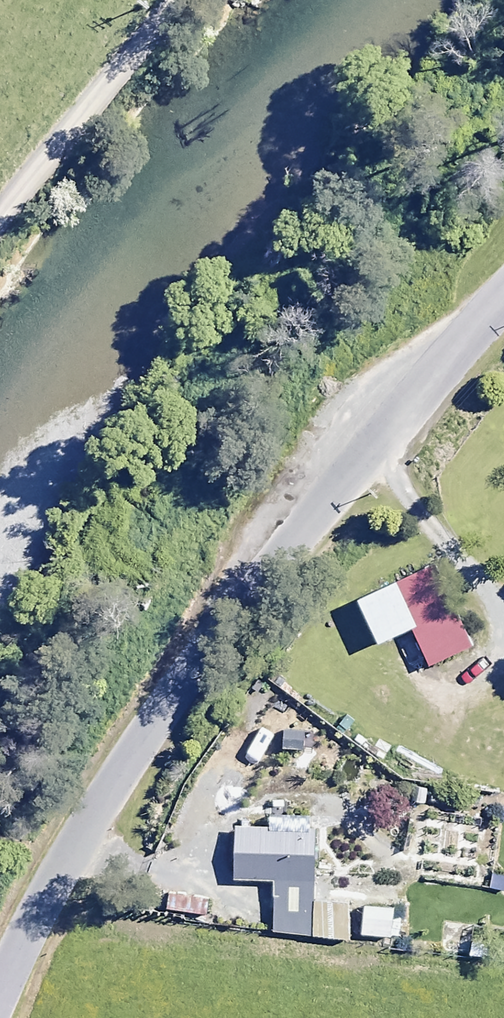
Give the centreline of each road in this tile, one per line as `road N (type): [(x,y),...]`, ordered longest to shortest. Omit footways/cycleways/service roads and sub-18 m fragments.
road 1 (unclassified): [(503,295),(197,664),(111,785),(0,993)]
road 2 (unclassified): [(0,222),(177,0)]

